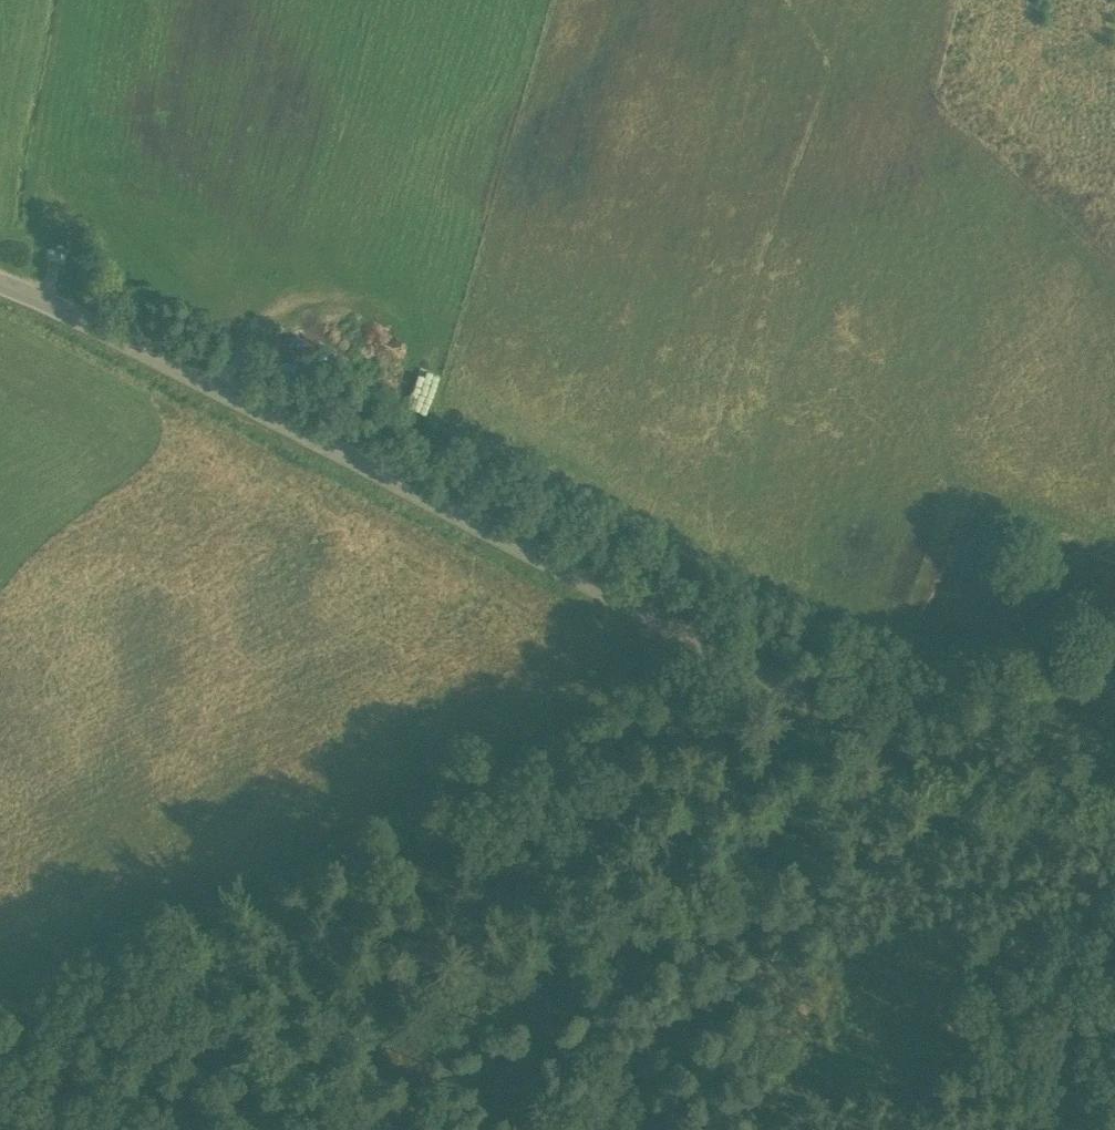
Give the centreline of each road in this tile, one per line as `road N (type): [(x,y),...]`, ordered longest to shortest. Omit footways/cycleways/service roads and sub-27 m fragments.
road 1 (tertiary): [(1114,789),(943,757),(860,725),(0,284)]
road 2 (track): [(904,742),(835,803),(204,1129)]

